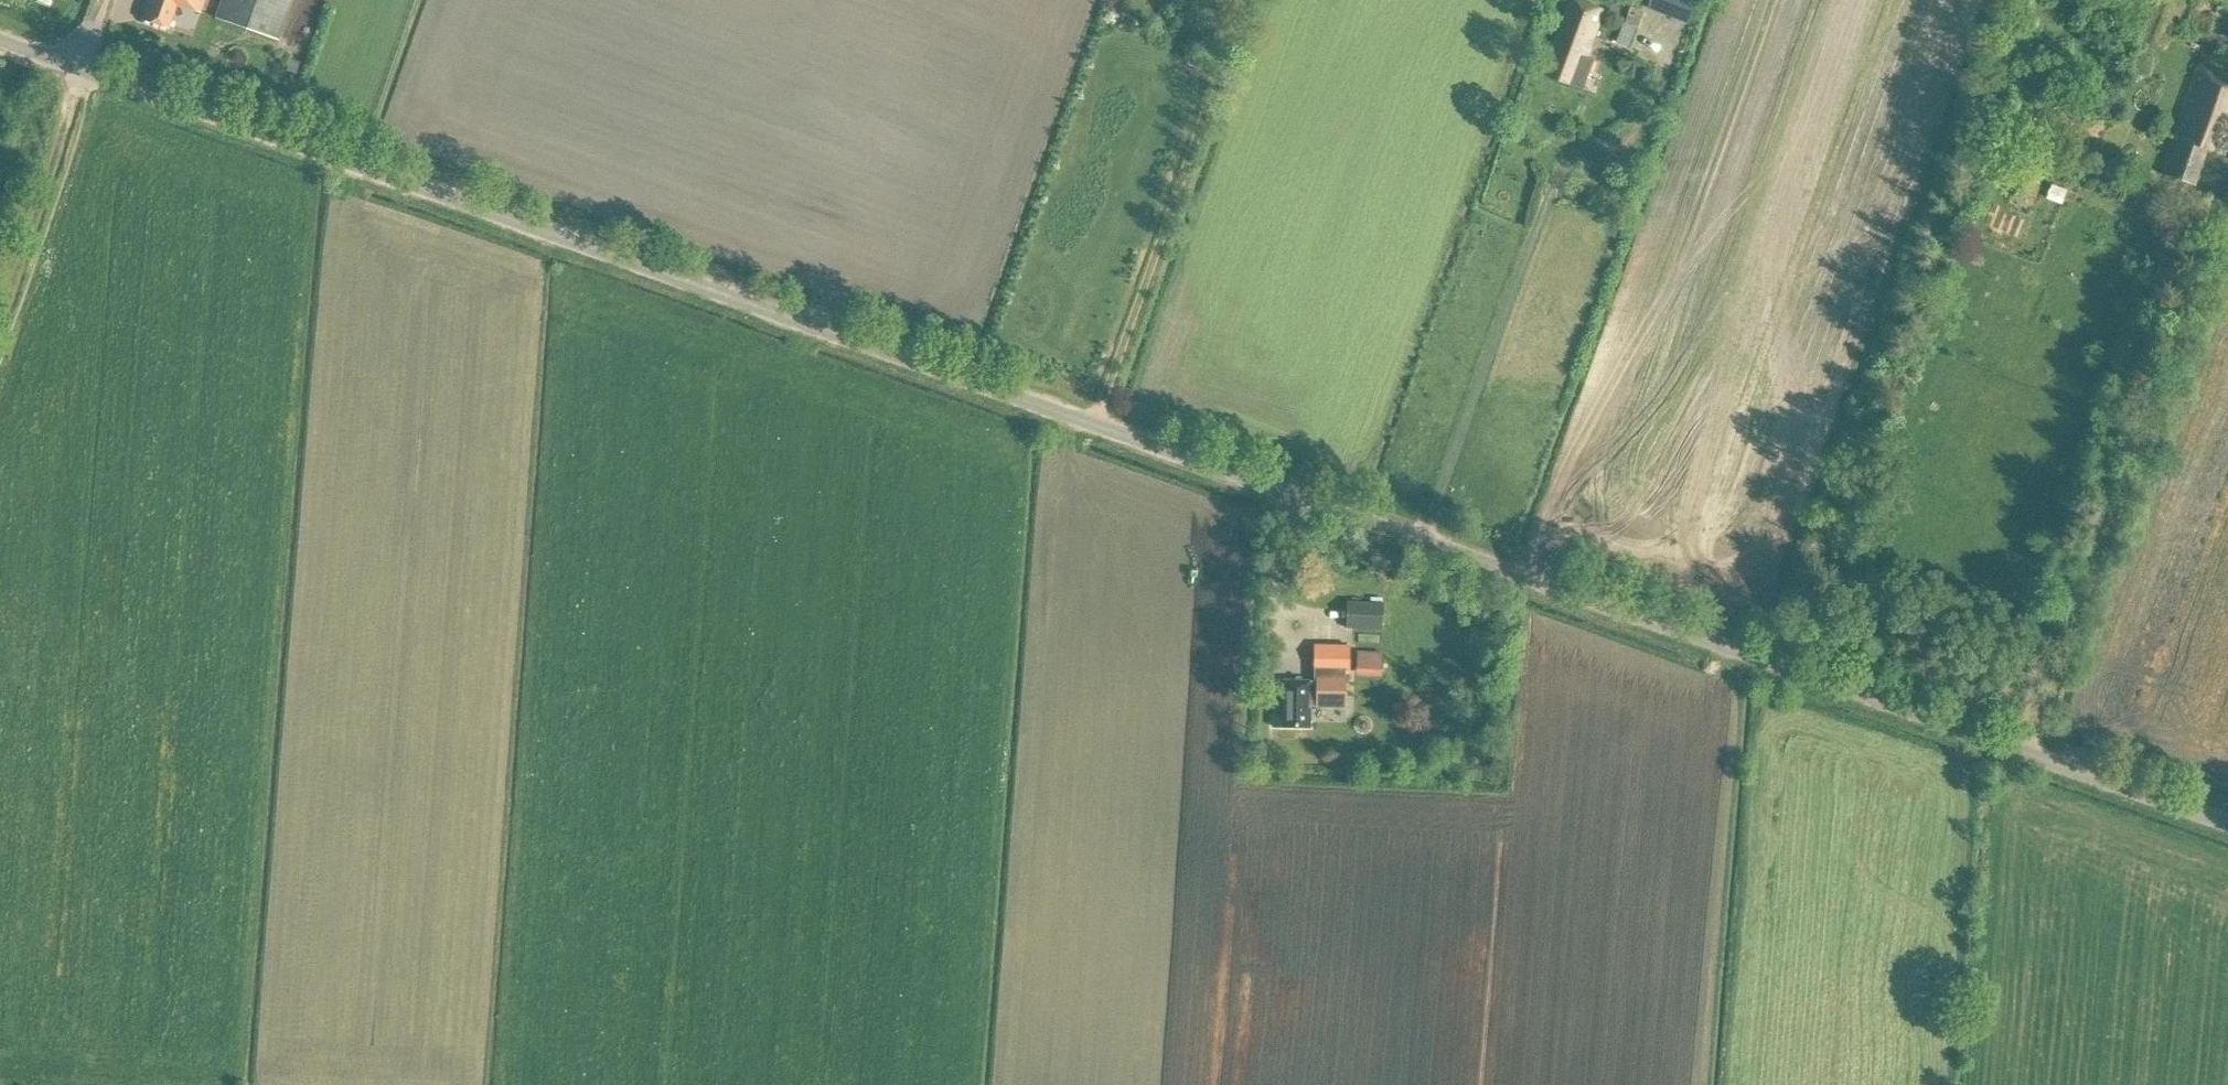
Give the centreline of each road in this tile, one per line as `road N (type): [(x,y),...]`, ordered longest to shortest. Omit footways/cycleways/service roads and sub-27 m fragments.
road 1 (unclassified): [(2227,824),(0,38)]
road 2 (track): [(1423,541),(1526,254),(1570,162),(1637,127),(1648,93)]
road 3 (track): [(1095,425),(1245,0)]
road 4 (track): [(0,321),(85,69)]

